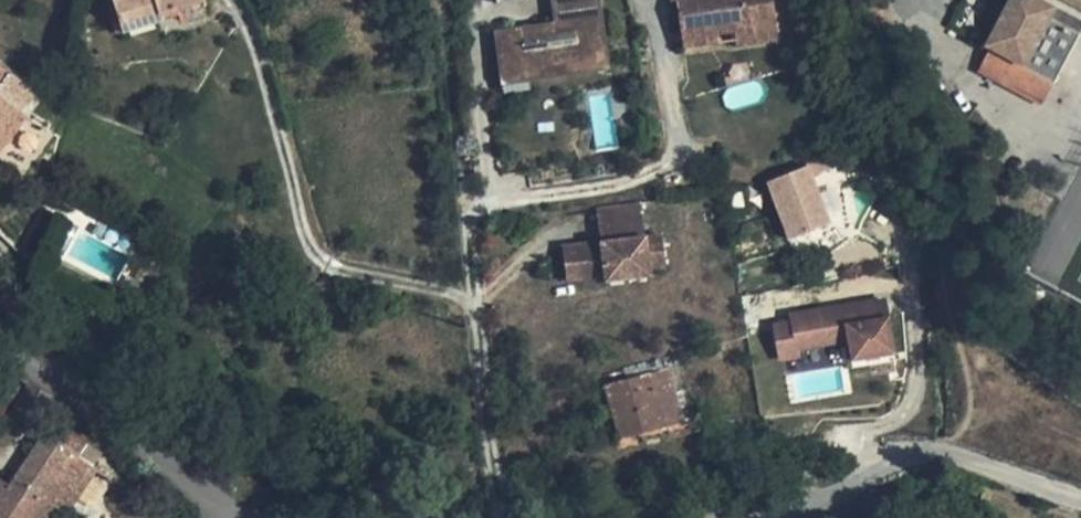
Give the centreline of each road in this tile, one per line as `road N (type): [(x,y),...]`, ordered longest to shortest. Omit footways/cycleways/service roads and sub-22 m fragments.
road 1 (residential): [(1080,502),(928,456),(772,517)]
road 2 (residential): [(0,347),(86,399),(243,517)]

